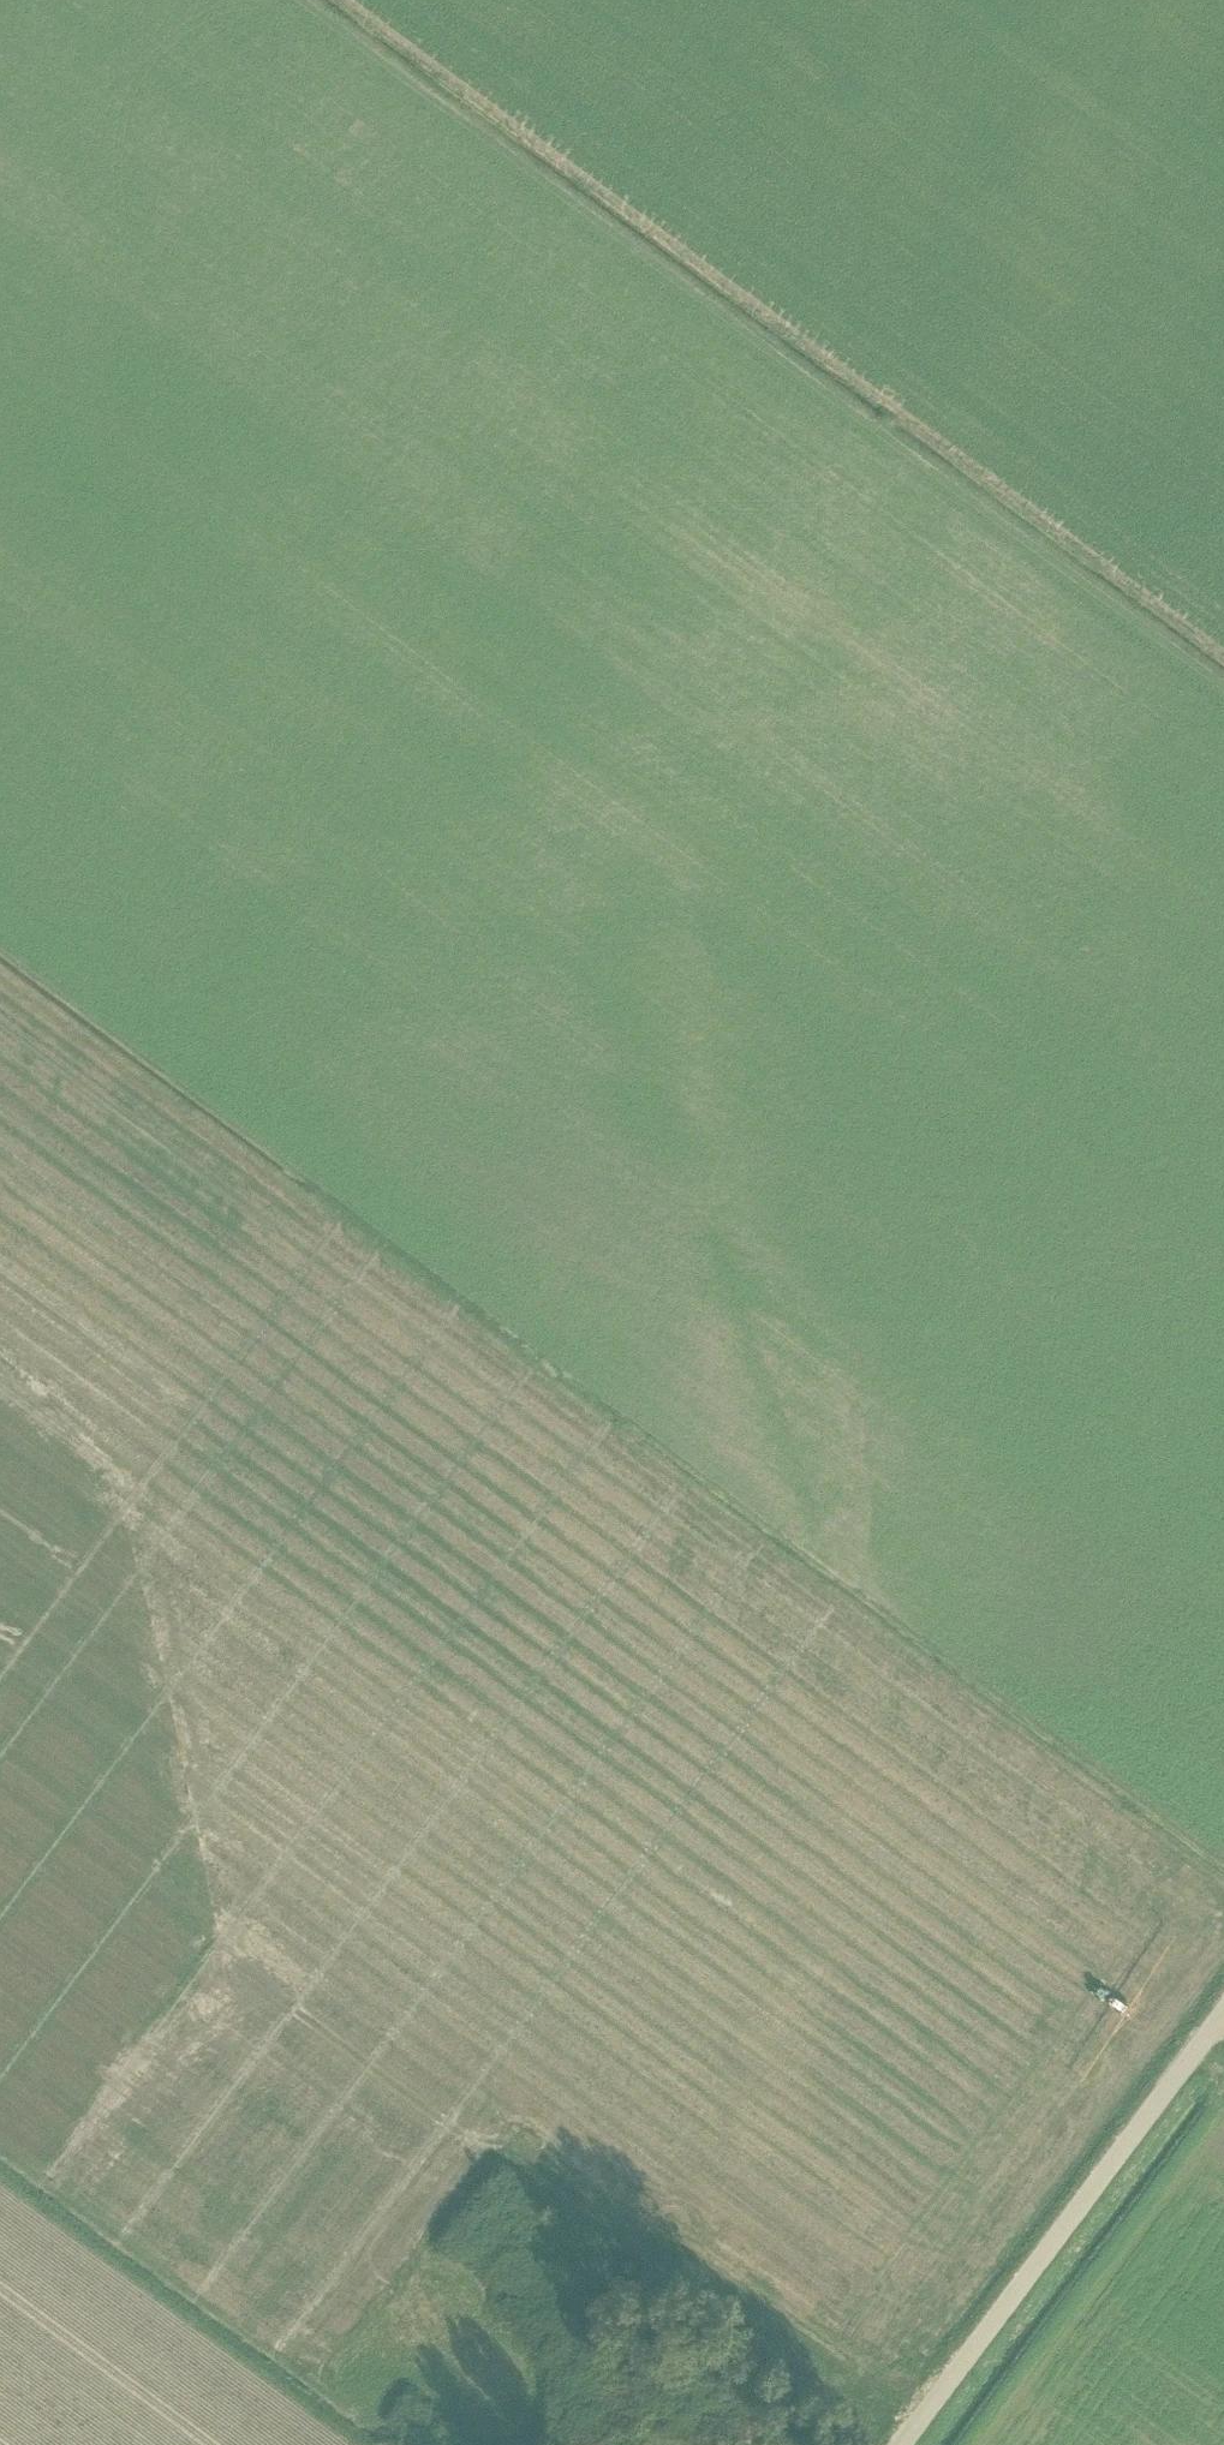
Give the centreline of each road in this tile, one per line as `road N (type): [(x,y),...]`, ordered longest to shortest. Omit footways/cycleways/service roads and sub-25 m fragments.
road 1 (tertiary): [(903,2444),(1223,2014)]

